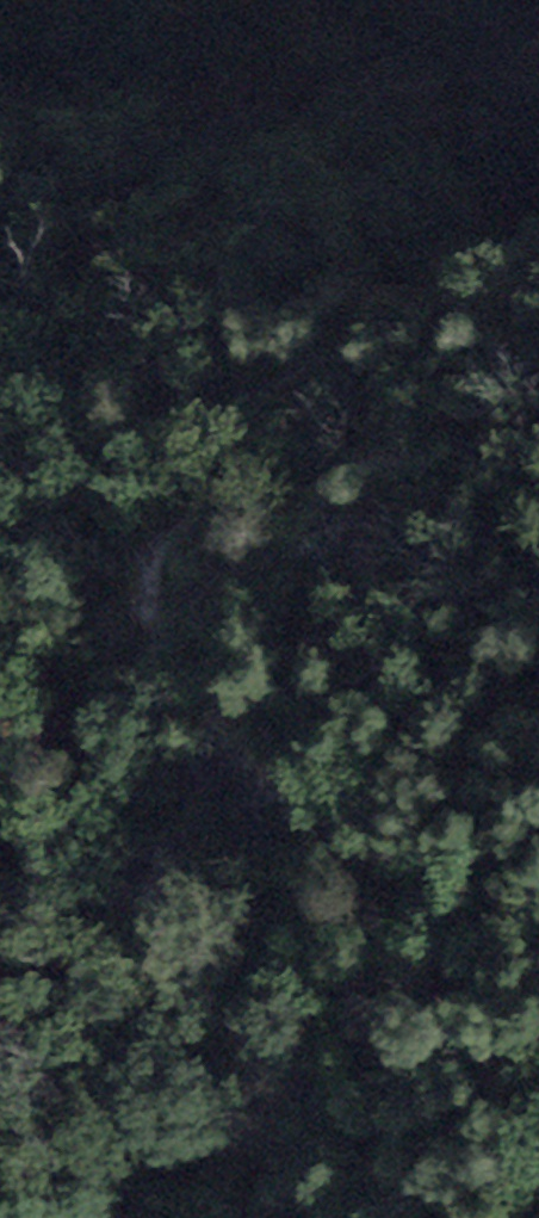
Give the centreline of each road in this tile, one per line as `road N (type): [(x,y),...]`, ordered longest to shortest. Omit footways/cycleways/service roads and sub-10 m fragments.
road 1 (track): [(138,1217),(43,1110),(29,952),(38,630),(53,558),(117,481),(326,358),(339,377),(188,525),(159,566),(157,607),(175,628),(215,572),(284,560),(315,494),(390,461),(402,497),(351,615),(295,694),(287,771),(303,813),(380,860),(498,1034),(538,1058)]

